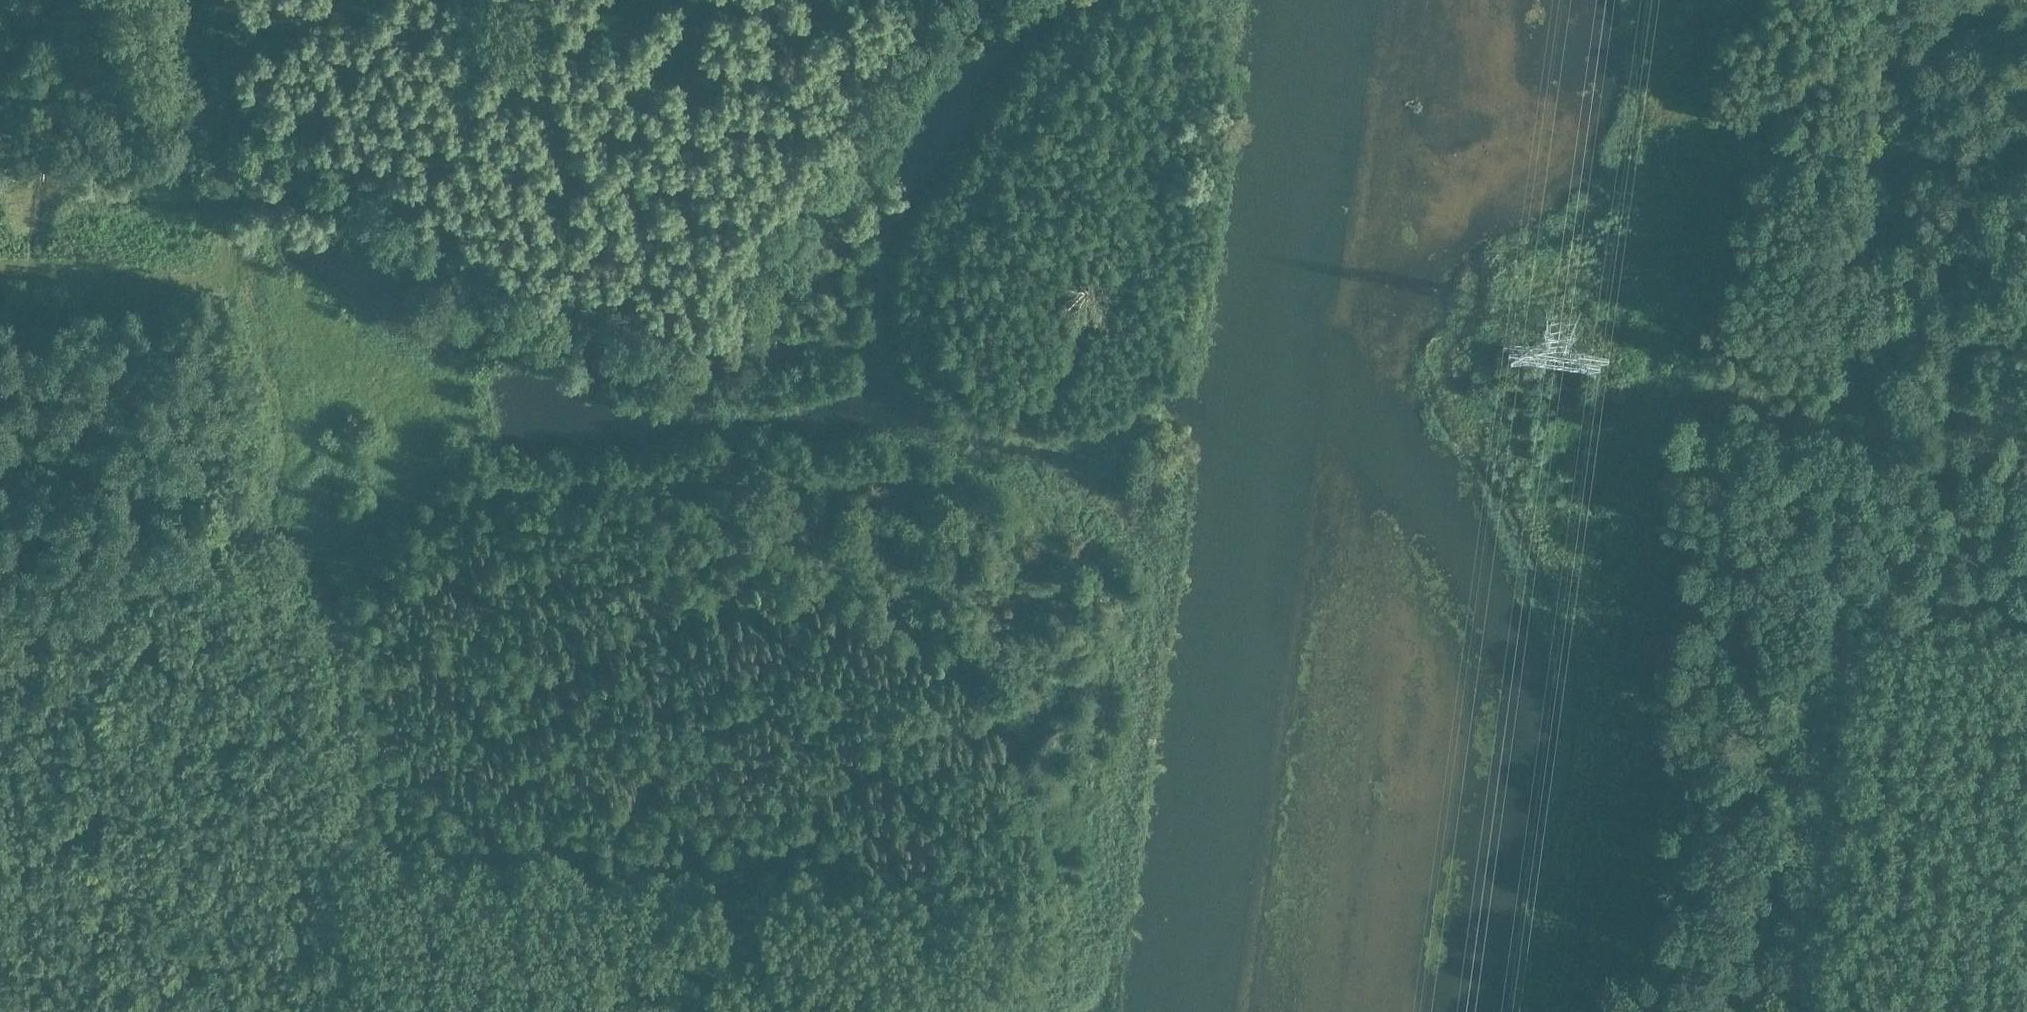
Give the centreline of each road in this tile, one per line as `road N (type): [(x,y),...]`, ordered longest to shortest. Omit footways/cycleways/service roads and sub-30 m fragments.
road 1 (track): [(0,610),(146,491),(279,489),(297,407),(244,244)]
road 2 (track): [(244,244),(95,260),(0,256)]

